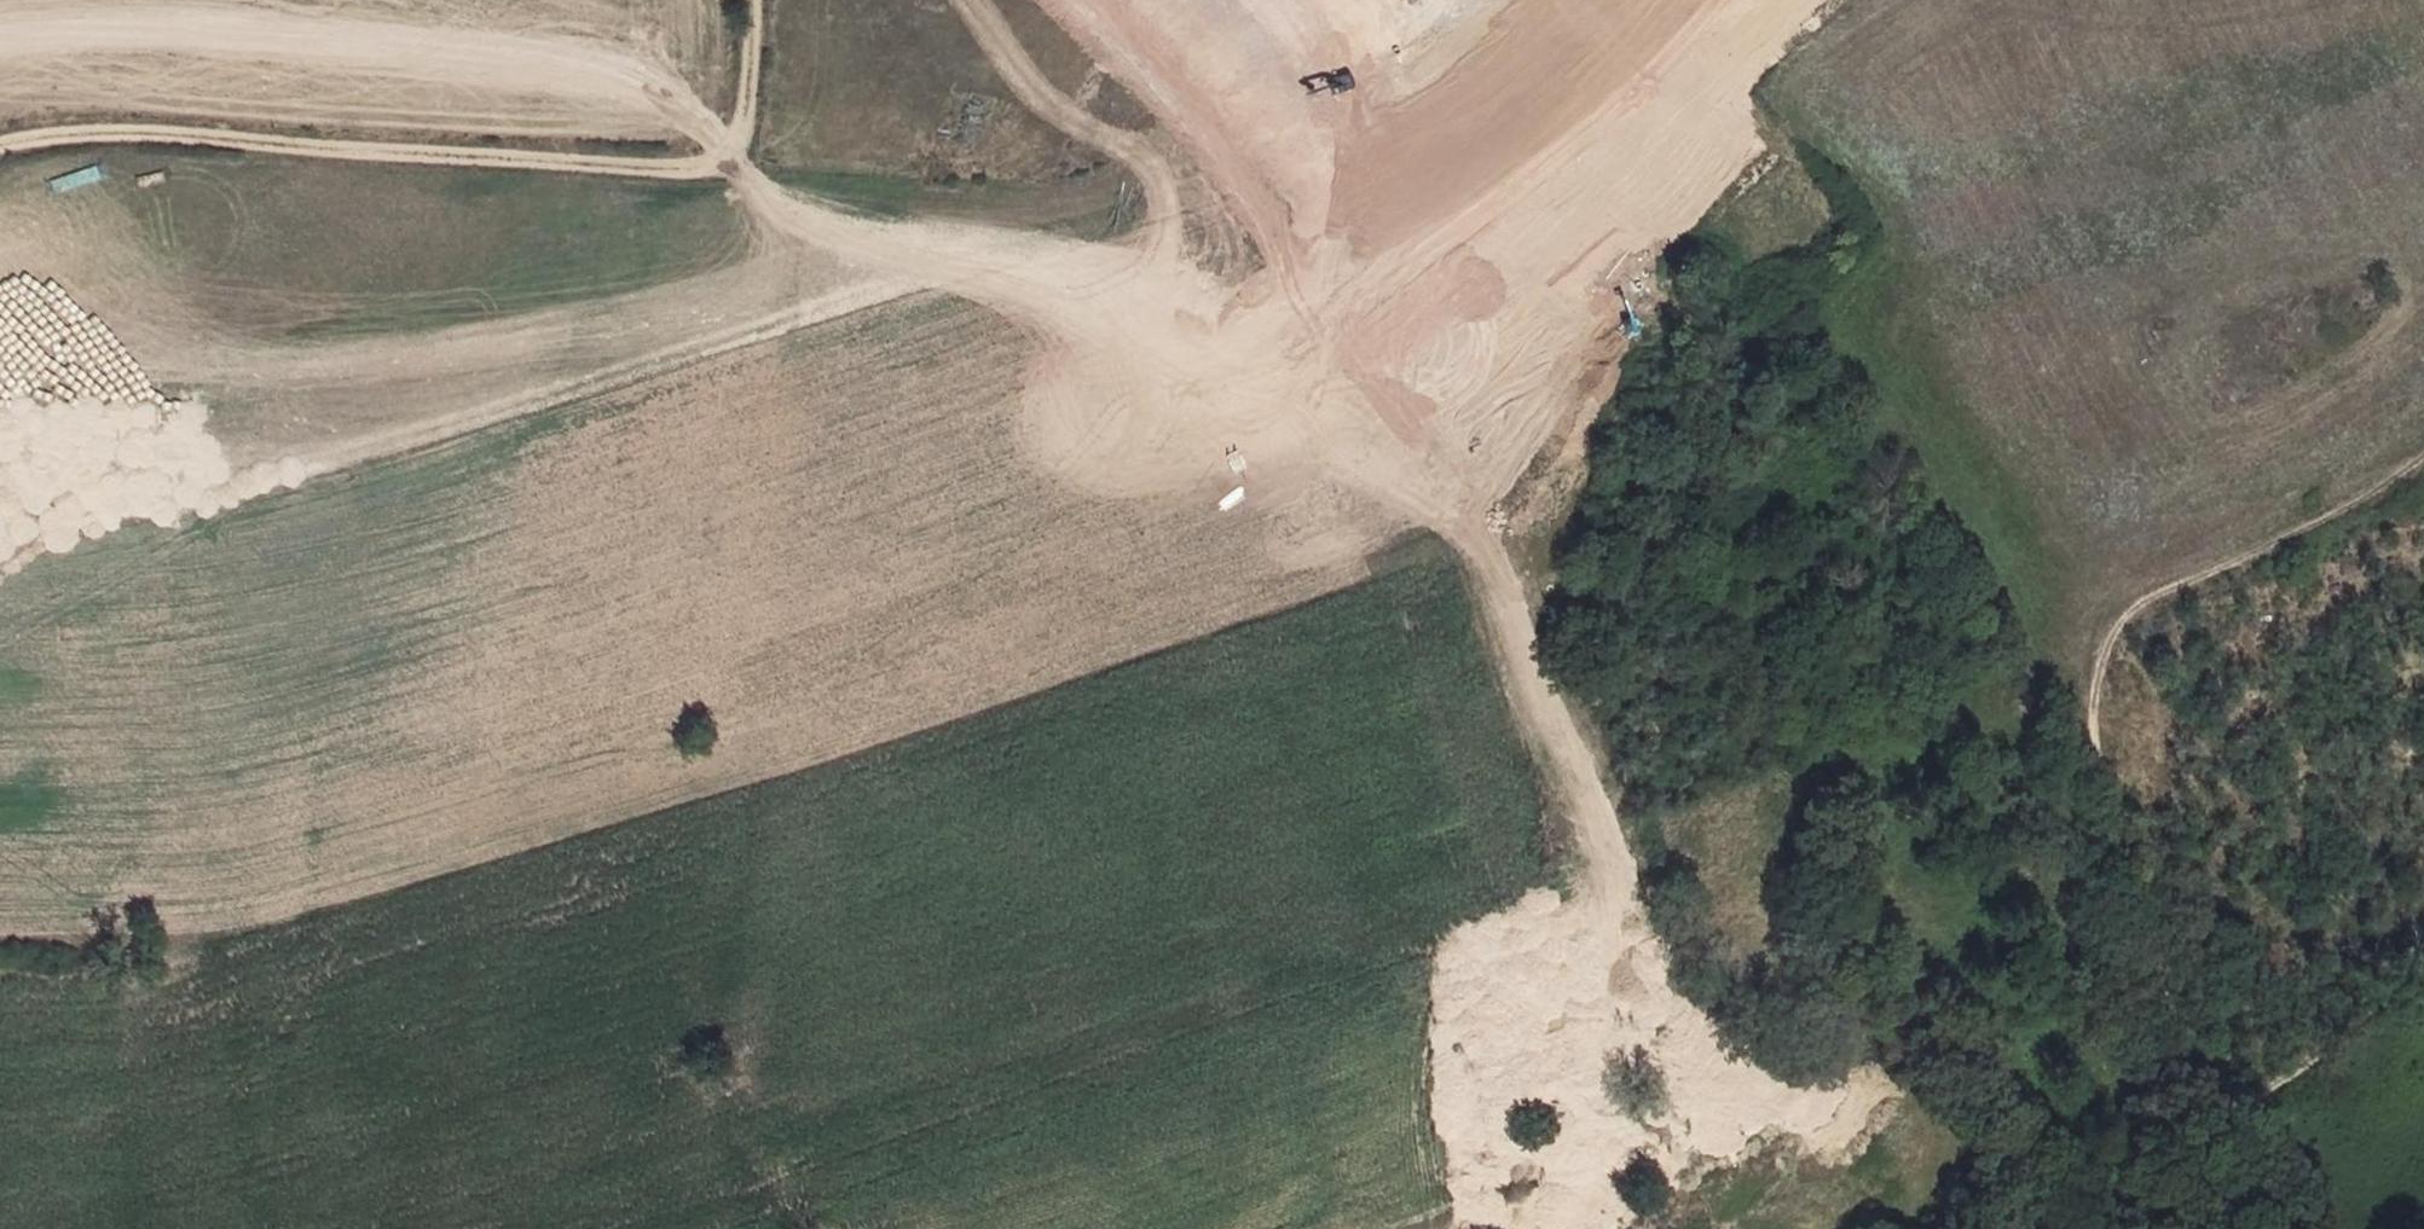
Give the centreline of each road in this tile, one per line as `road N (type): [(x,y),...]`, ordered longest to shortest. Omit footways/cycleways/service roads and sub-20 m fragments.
road 1 (track): [(0,142),(83,131),(200,135),(710,168),(740,142),(749,0)]
road 2 (track): [(2423,456),(2358,504),(2136,605),(2119,622),(2093,700),(2095,758),(2143,843),(2134,899),(2223,1122)]
road 3 (track): [(1998,1228),(2223,1122),(2423,958)]

